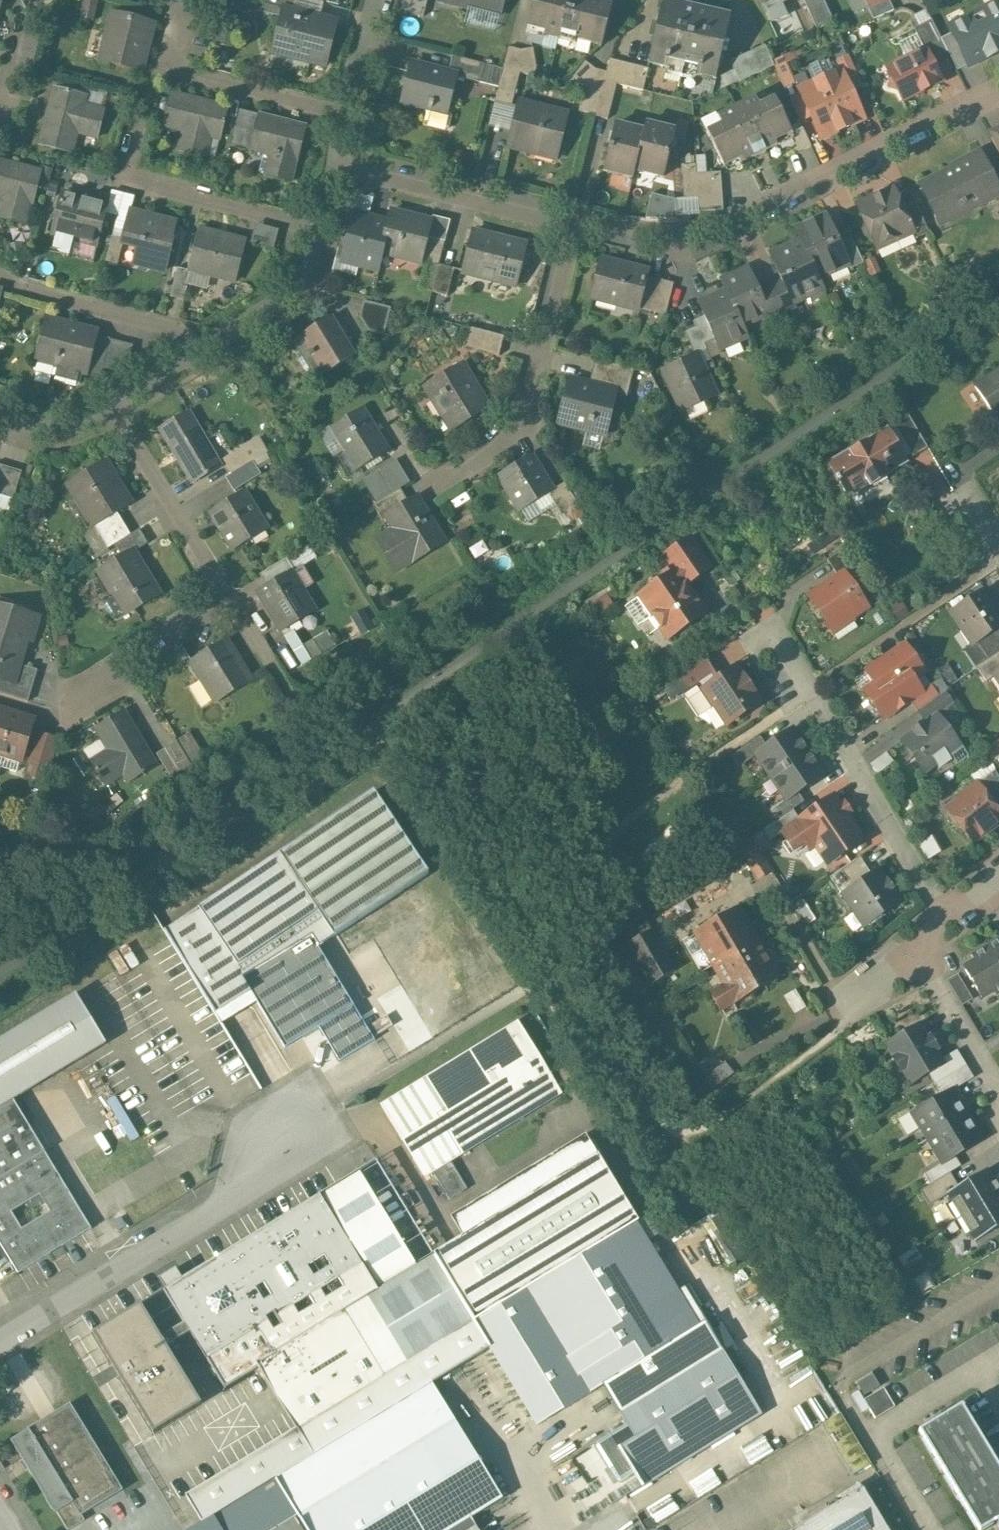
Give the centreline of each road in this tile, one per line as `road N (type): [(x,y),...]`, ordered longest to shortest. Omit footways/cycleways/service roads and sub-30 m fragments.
road 1 (residential): [(572,221),(682,245),(998,91)]
road 2 (residential): [(109,403),(227,595),(67,694)]
road 3 (unclassified): [(0,1337),(335,1132)]
road 4 (residential): [(947,921),(772,626)]
road 5 (residential): [(317,229),(128,181),(149,89),(163,65)]
road 6 (residential): [(572,221),(518,426),(440,475)]
road 7 (residential): [(334,162),(572,221)]
road 8 (residential): [(195,350),(183,331),(0,275)]
road 9 (residential): [(163,65),(344,116)]
road 10 (residential): [(317,229),(298,286),(195,350)]
road 11 (residential): [(912,948),(998,1093)]

